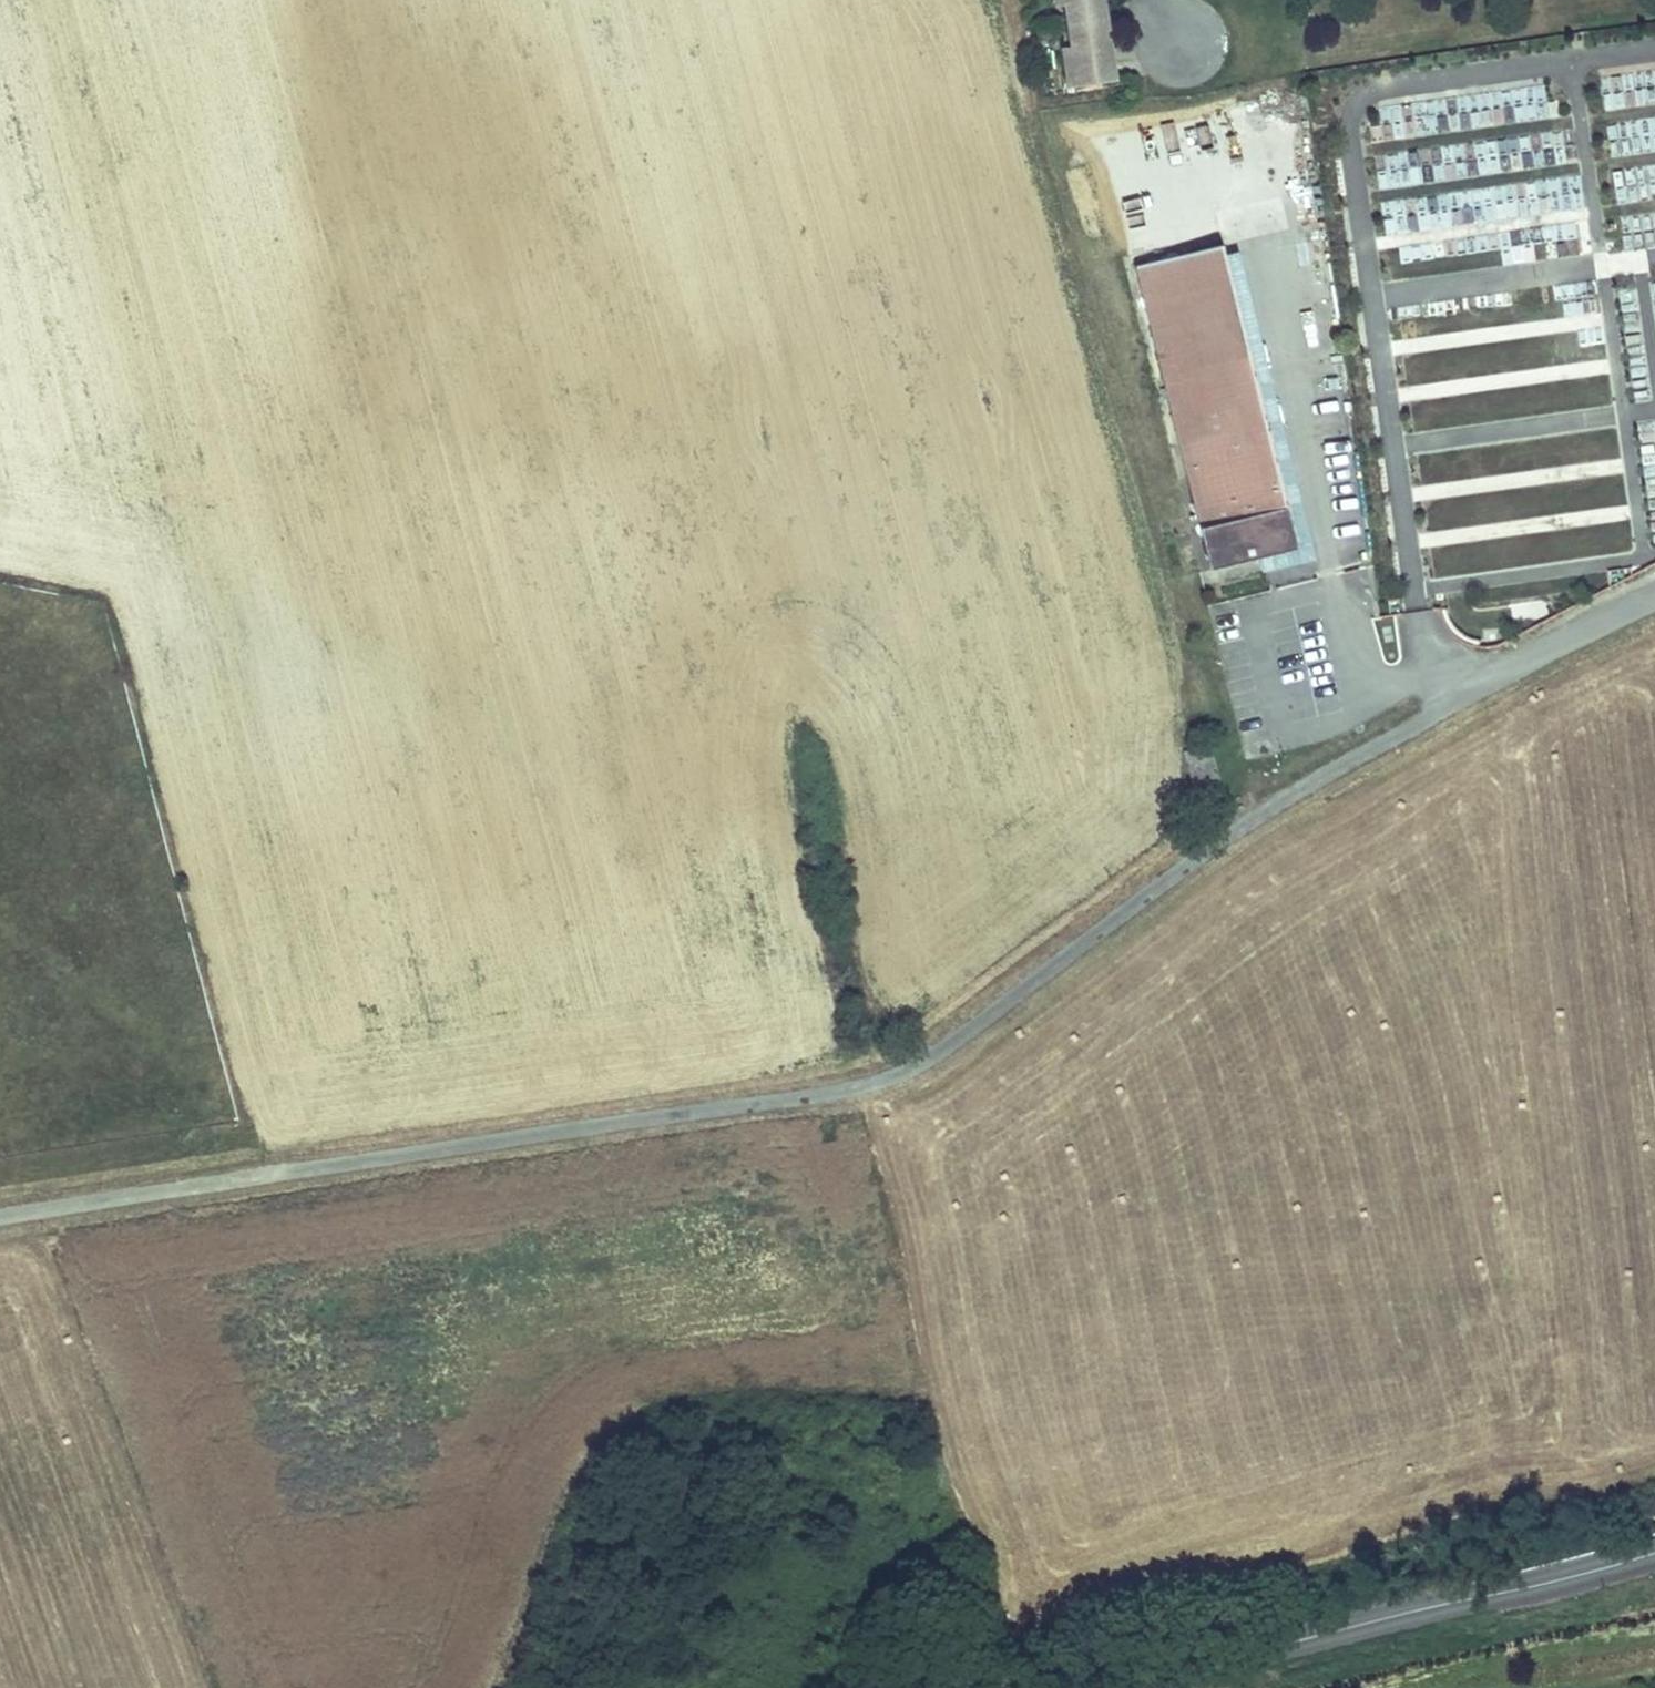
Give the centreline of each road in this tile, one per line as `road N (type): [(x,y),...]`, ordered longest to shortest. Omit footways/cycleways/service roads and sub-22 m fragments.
road 1 (unclassified): [(1654,596),(1250,809),(892,1070),(0,1218)]
road 2 (tertiary): [(1654,1548),(1147,1687)]

